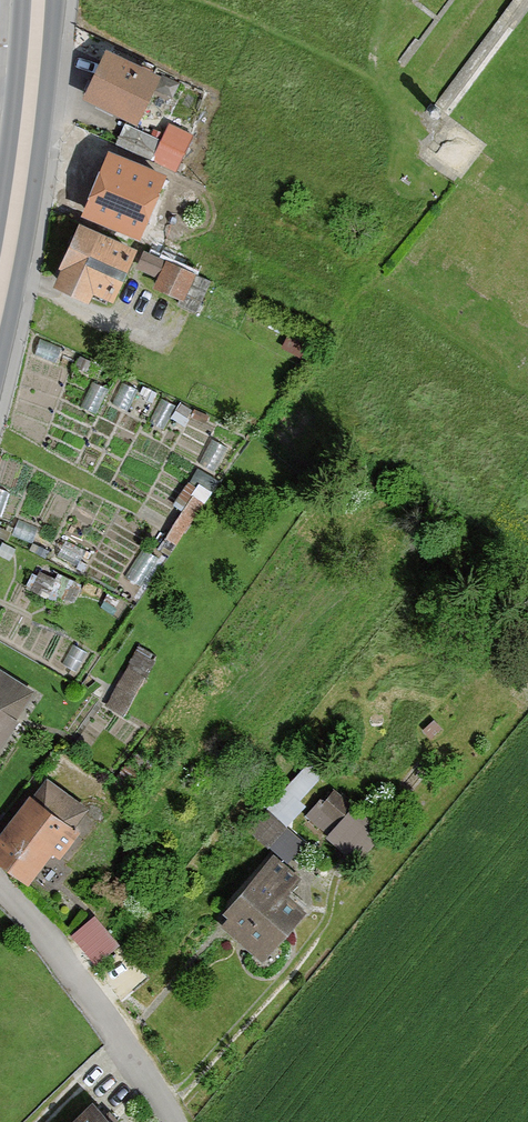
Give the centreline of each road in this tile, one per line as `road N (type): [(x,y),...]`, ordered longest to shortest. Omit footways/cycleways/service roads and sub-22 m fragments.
road 1 (unclassified): [(0,898),(177,1121)]
road 2 (primary): [(0,274),(25,147),(36,0)]

